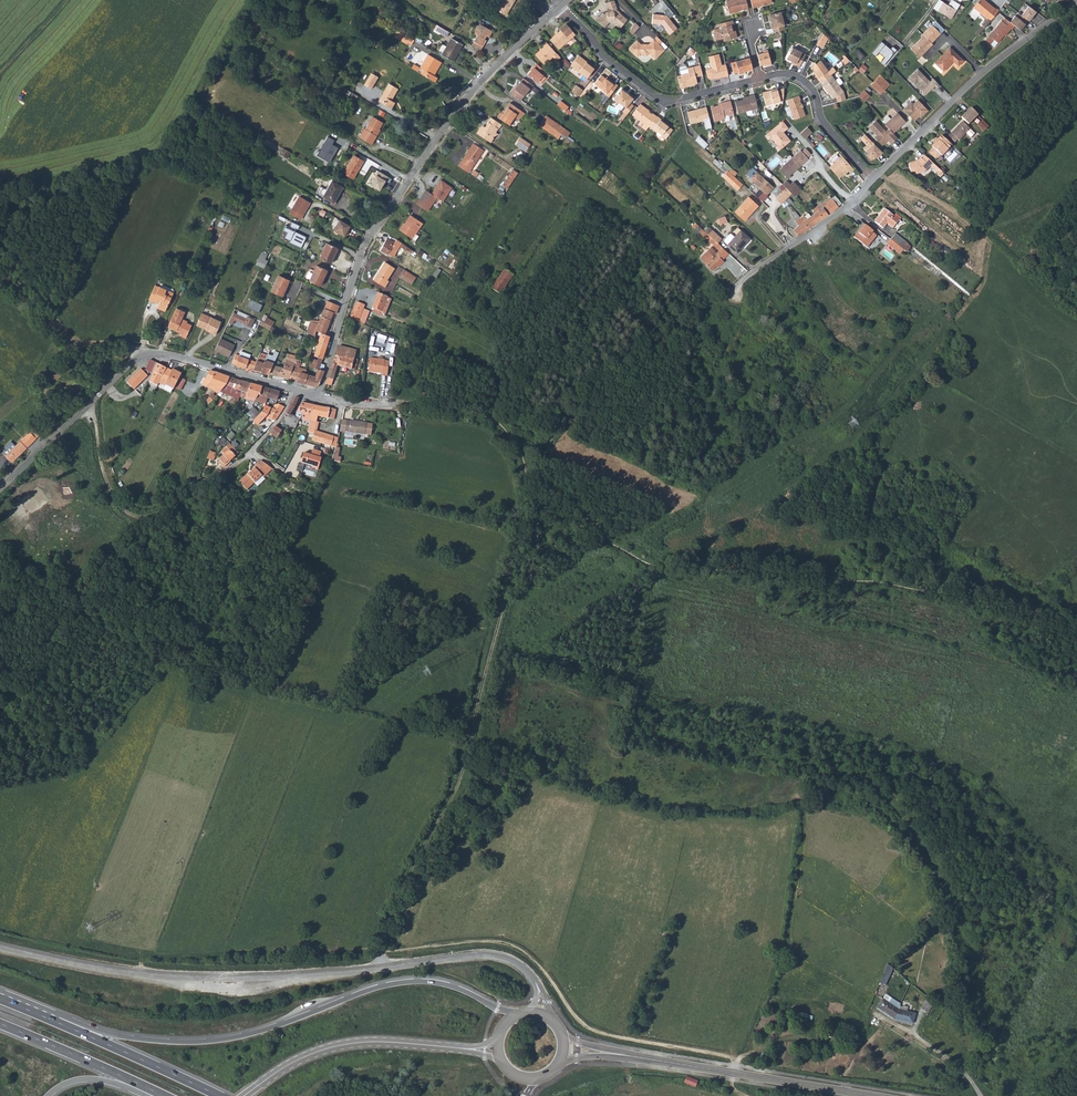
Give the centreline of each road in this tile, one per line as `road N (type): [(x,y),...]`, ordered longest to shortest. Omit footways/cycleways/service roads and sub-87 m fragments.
road 1 (residential): [(534,980),(517,962),(493,956),(233,980),(106,970),(0,947)]
road 2 (trunk): [(516,1014),(453,986),(414,981),(216,1040),(123,1037),(49,1019)]
road 3 (residential): [(320,396),(375,228),(473,90),(561,6)]
road 4 (residential): [(561,6),(602,54),(666,100),(796,76),(816,93),(825,124),(872,180)]
road 5 (residential): [(5,484),(147,353),(292,389)]
road 6 (residential): [(872,180),(971,83),(1076,1)]
road 7 (tertiary): [(624,1055),(873,1095)]
road 8 (track): [(236,466),(151,517),(131,515),(111,496),(87,409)]
road 9 (tertiary): [(246,1095),(295,1062),(336,1047),(451,1048)]
road 10 (trunk): [(219,1095),(49,1019)]
road 11 (residential): [(734,295),(872,180)]
road 12 (trunk): [(0,1024),(165,1095)]
road 13 (unclassified): [(871,1009),(956,1063),(981,1095)]
road 14 (track): [(449,121),(562,196)]

